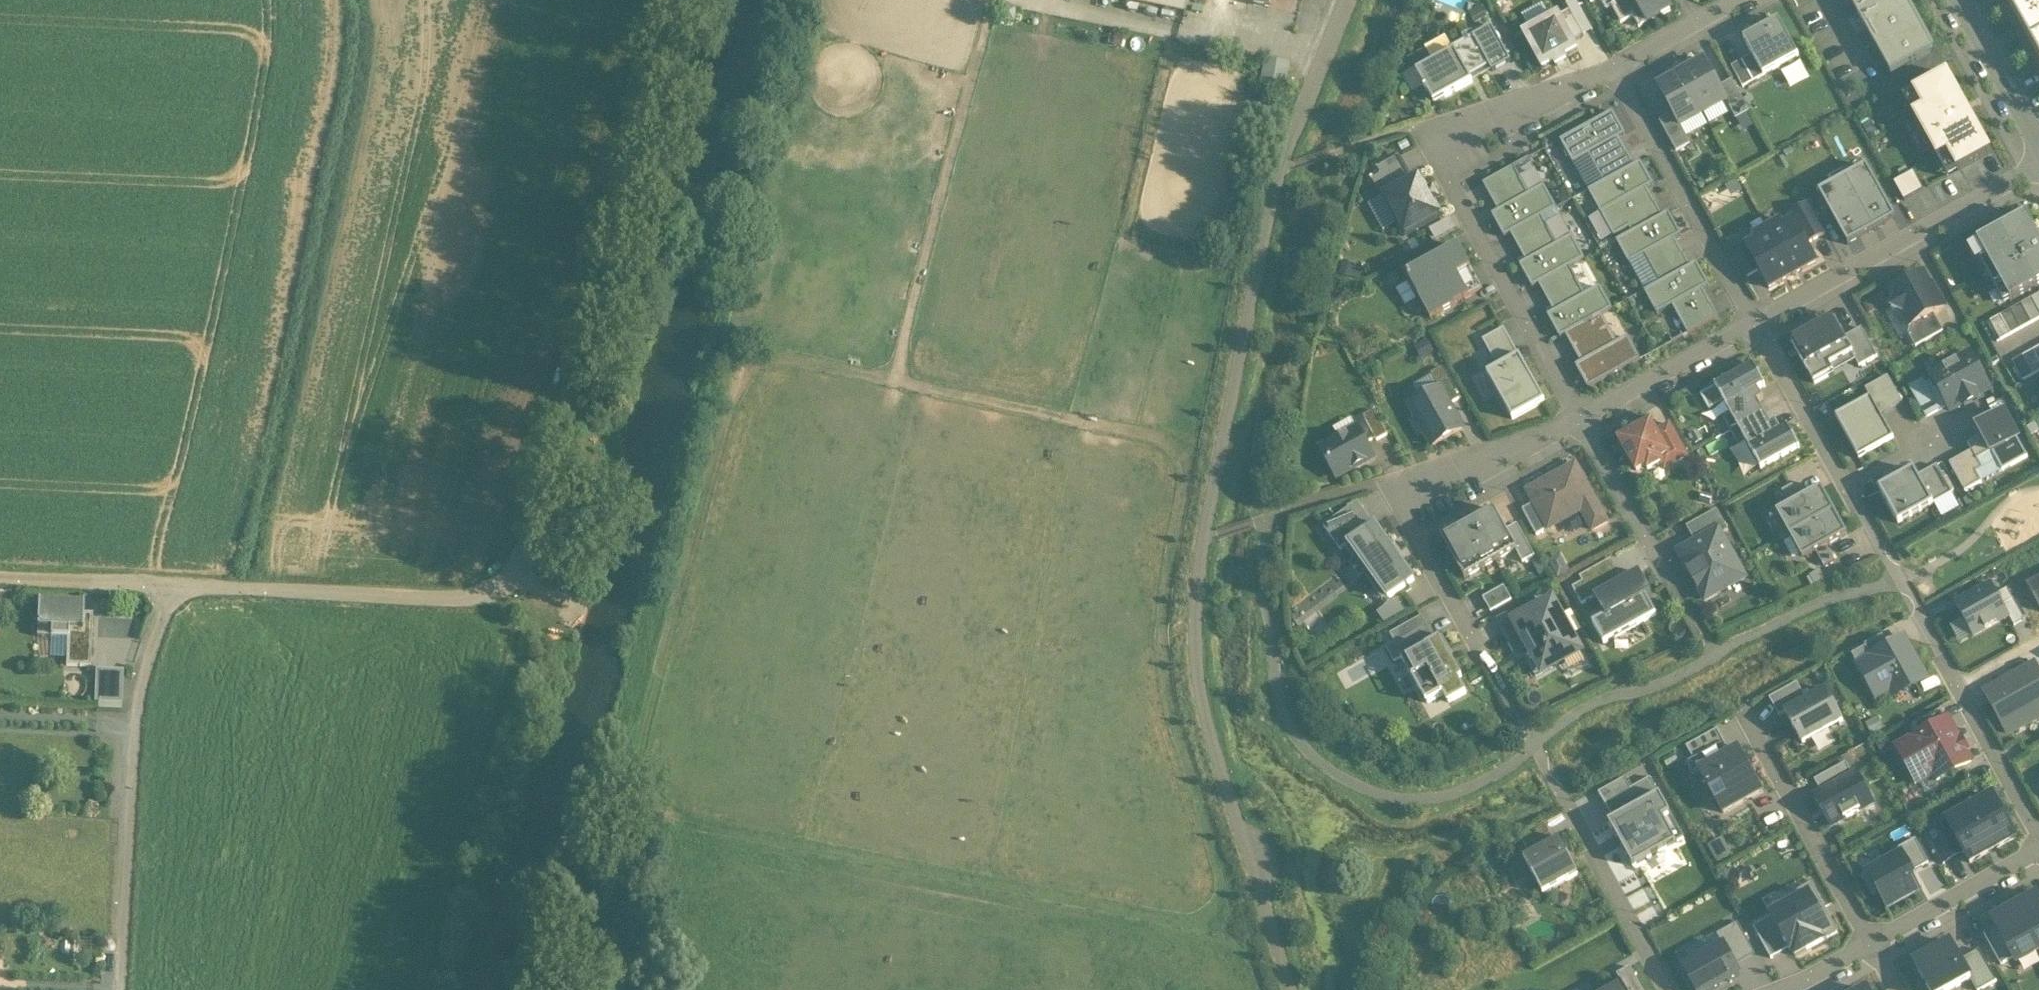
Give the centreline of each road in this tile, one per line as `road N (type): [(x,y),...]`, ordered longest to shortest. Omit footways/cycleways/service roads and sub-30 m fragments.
road 1 (unclassified): [(1344,0),(1295,114),(1196,603),(1209,734),(1291,989)]
road 2 (unclassified): [(177,586),(449,599),(485,594),(509,578),(670,0)]
road 3 (residential): [(1582,425),(1439,178),(1612,79)]
road 4 (unclassified): [(121,989),(138,717),(177,586)]
road 5 (residential): [(1757,329),(2038,173)]
road 6 (residential): [(1757,329),(1612,79)]
road 7 (residential): [(1716,659),(1582,425)]
road 8 (residential): [(1521,727),(1398,494)]
road 9 (residential): [(1874,952),(1750,724)]
road 10 (residential): [(1672,989),(1569,811)]
road 11 (residential): [(1582,425),(1757,329)]
road 12 (residential): [(1398,494),(1582,425)]
road 13 (residential): [(1874,952),(2038,863)]
road 14 (residential): [(1849,488),(1757,329)]
road 15 (unclassified): [(0,577),(177,586)]
road 16 (residential): [(2038,148),(1959,0)]
road 17 (residential): [(2038,835),(1962,687)]

